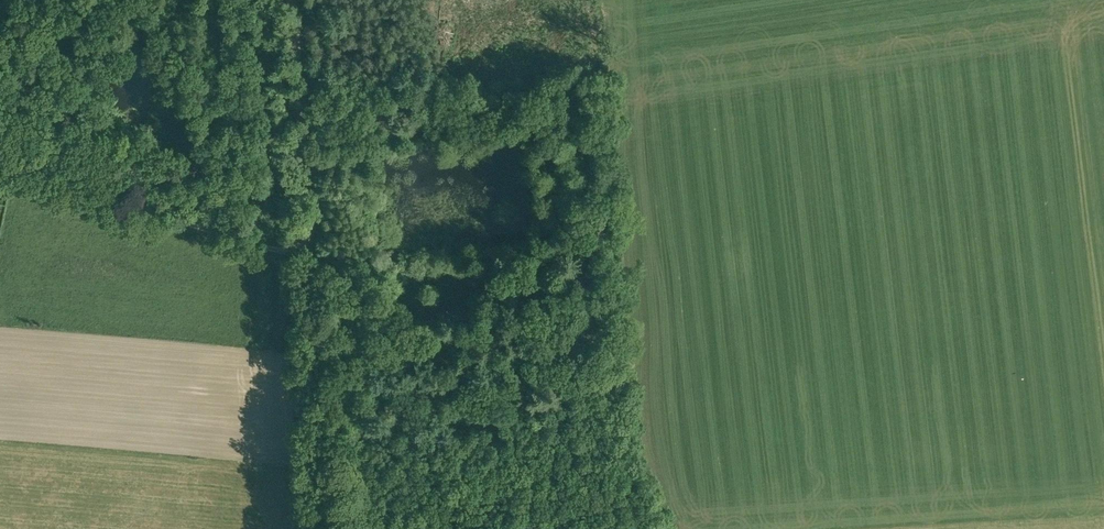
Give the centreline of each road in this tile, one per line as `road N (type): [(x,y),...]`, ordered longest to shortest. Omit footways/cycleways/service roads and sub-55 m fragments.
road 1 (unclassified): [(329,528),(291,0)]

